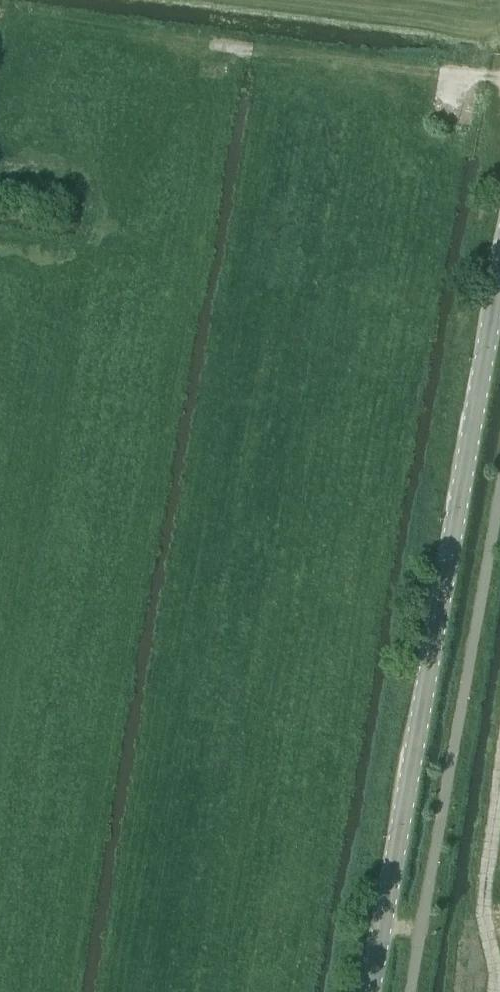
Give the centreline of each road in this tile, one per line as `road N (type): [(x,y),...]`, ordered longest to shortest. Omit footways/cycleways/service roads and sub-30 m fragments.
road 1 (tertiary): [(371,991),(499,281)]
road 2 (track): [(212,46),(499,81)]
road 3 (track): [(494,991),(483,907),(499,778)]

